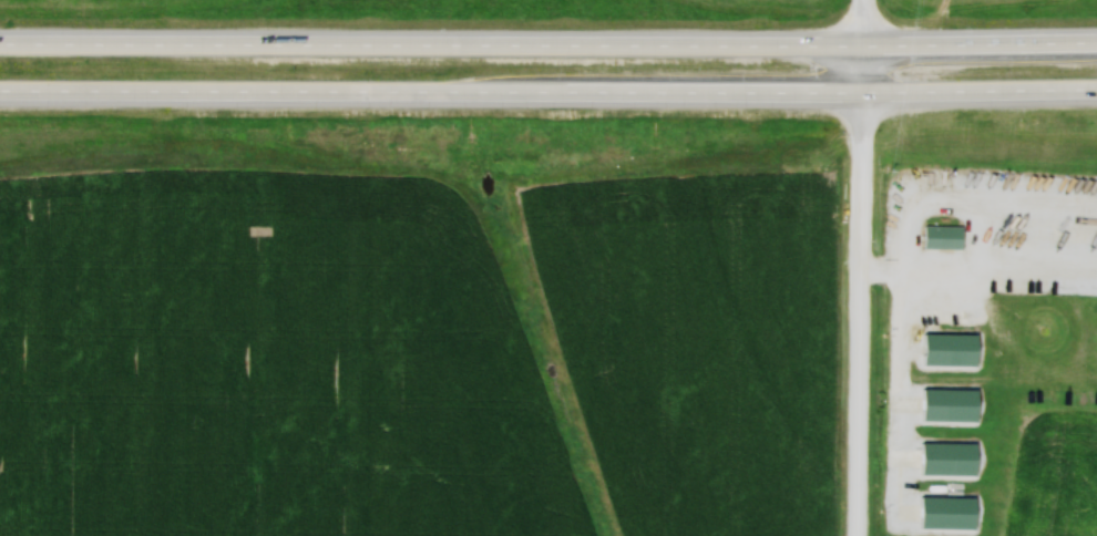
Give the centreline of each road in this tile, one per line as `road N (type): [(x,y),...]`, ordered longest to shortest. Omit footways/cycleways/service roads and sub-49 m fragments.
road 1 (trunk): [(0,100),(1096,97)]
road 2 (trunk): [(1096,44),(0,43)]
road 3 (residential): [(863,535),(867,0)]

